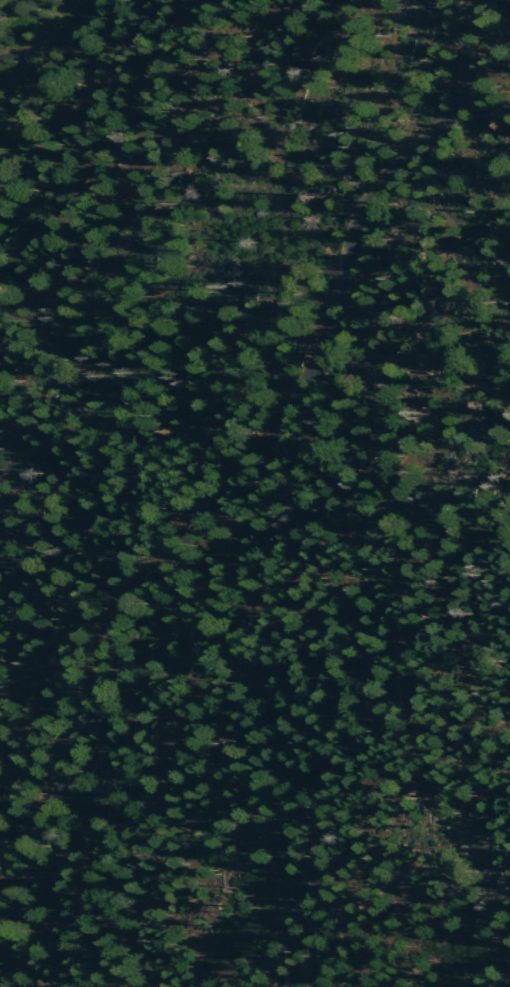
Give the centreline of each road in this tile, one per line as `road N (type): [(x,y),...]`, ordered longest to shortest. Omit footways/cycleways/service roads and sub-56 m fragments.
road 1 (residential): [(0,925),(114,622),(283,411),(327,319),(363,206),(456,100),(465,0)]
road 2 (residential): [(0,52),(74,32),(106,0)]

